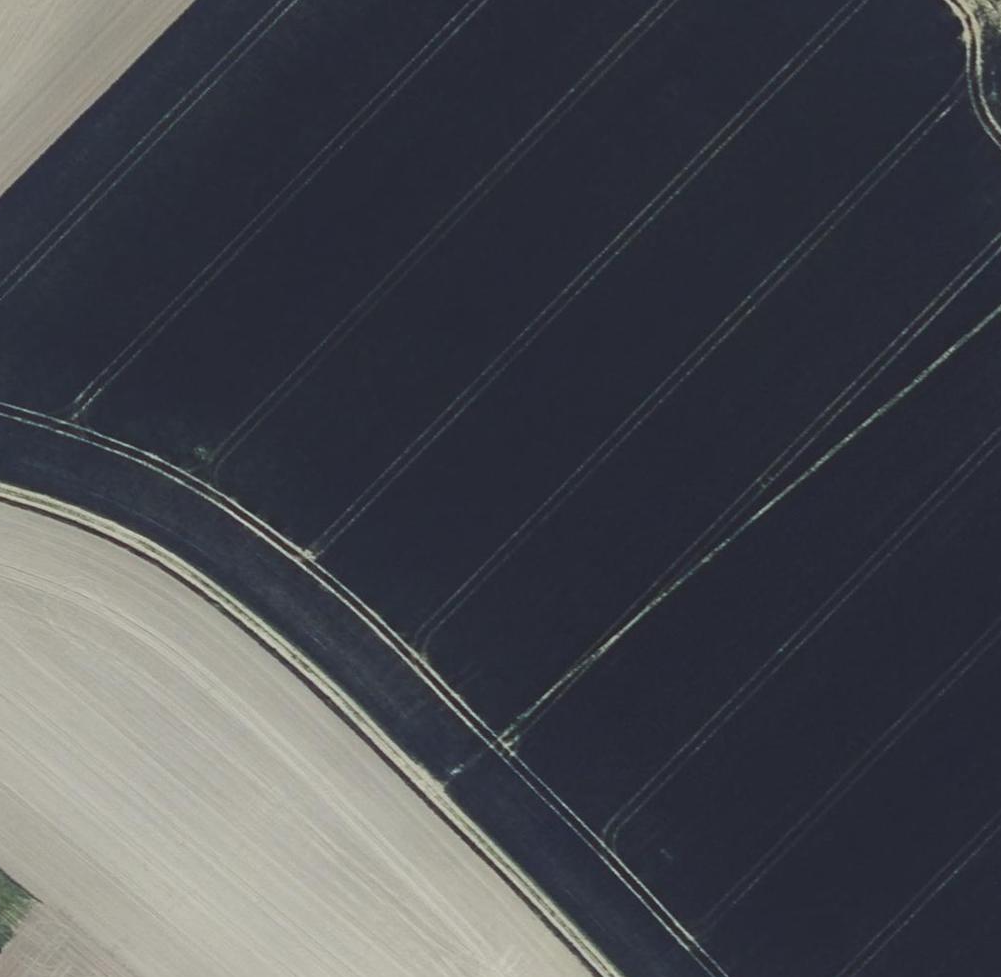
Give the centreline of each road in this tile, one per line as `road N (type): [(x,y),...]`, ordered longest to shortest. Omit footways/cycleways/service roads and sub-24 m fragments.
road 1 (track): [(613,976),(154,545),(0,493)]

